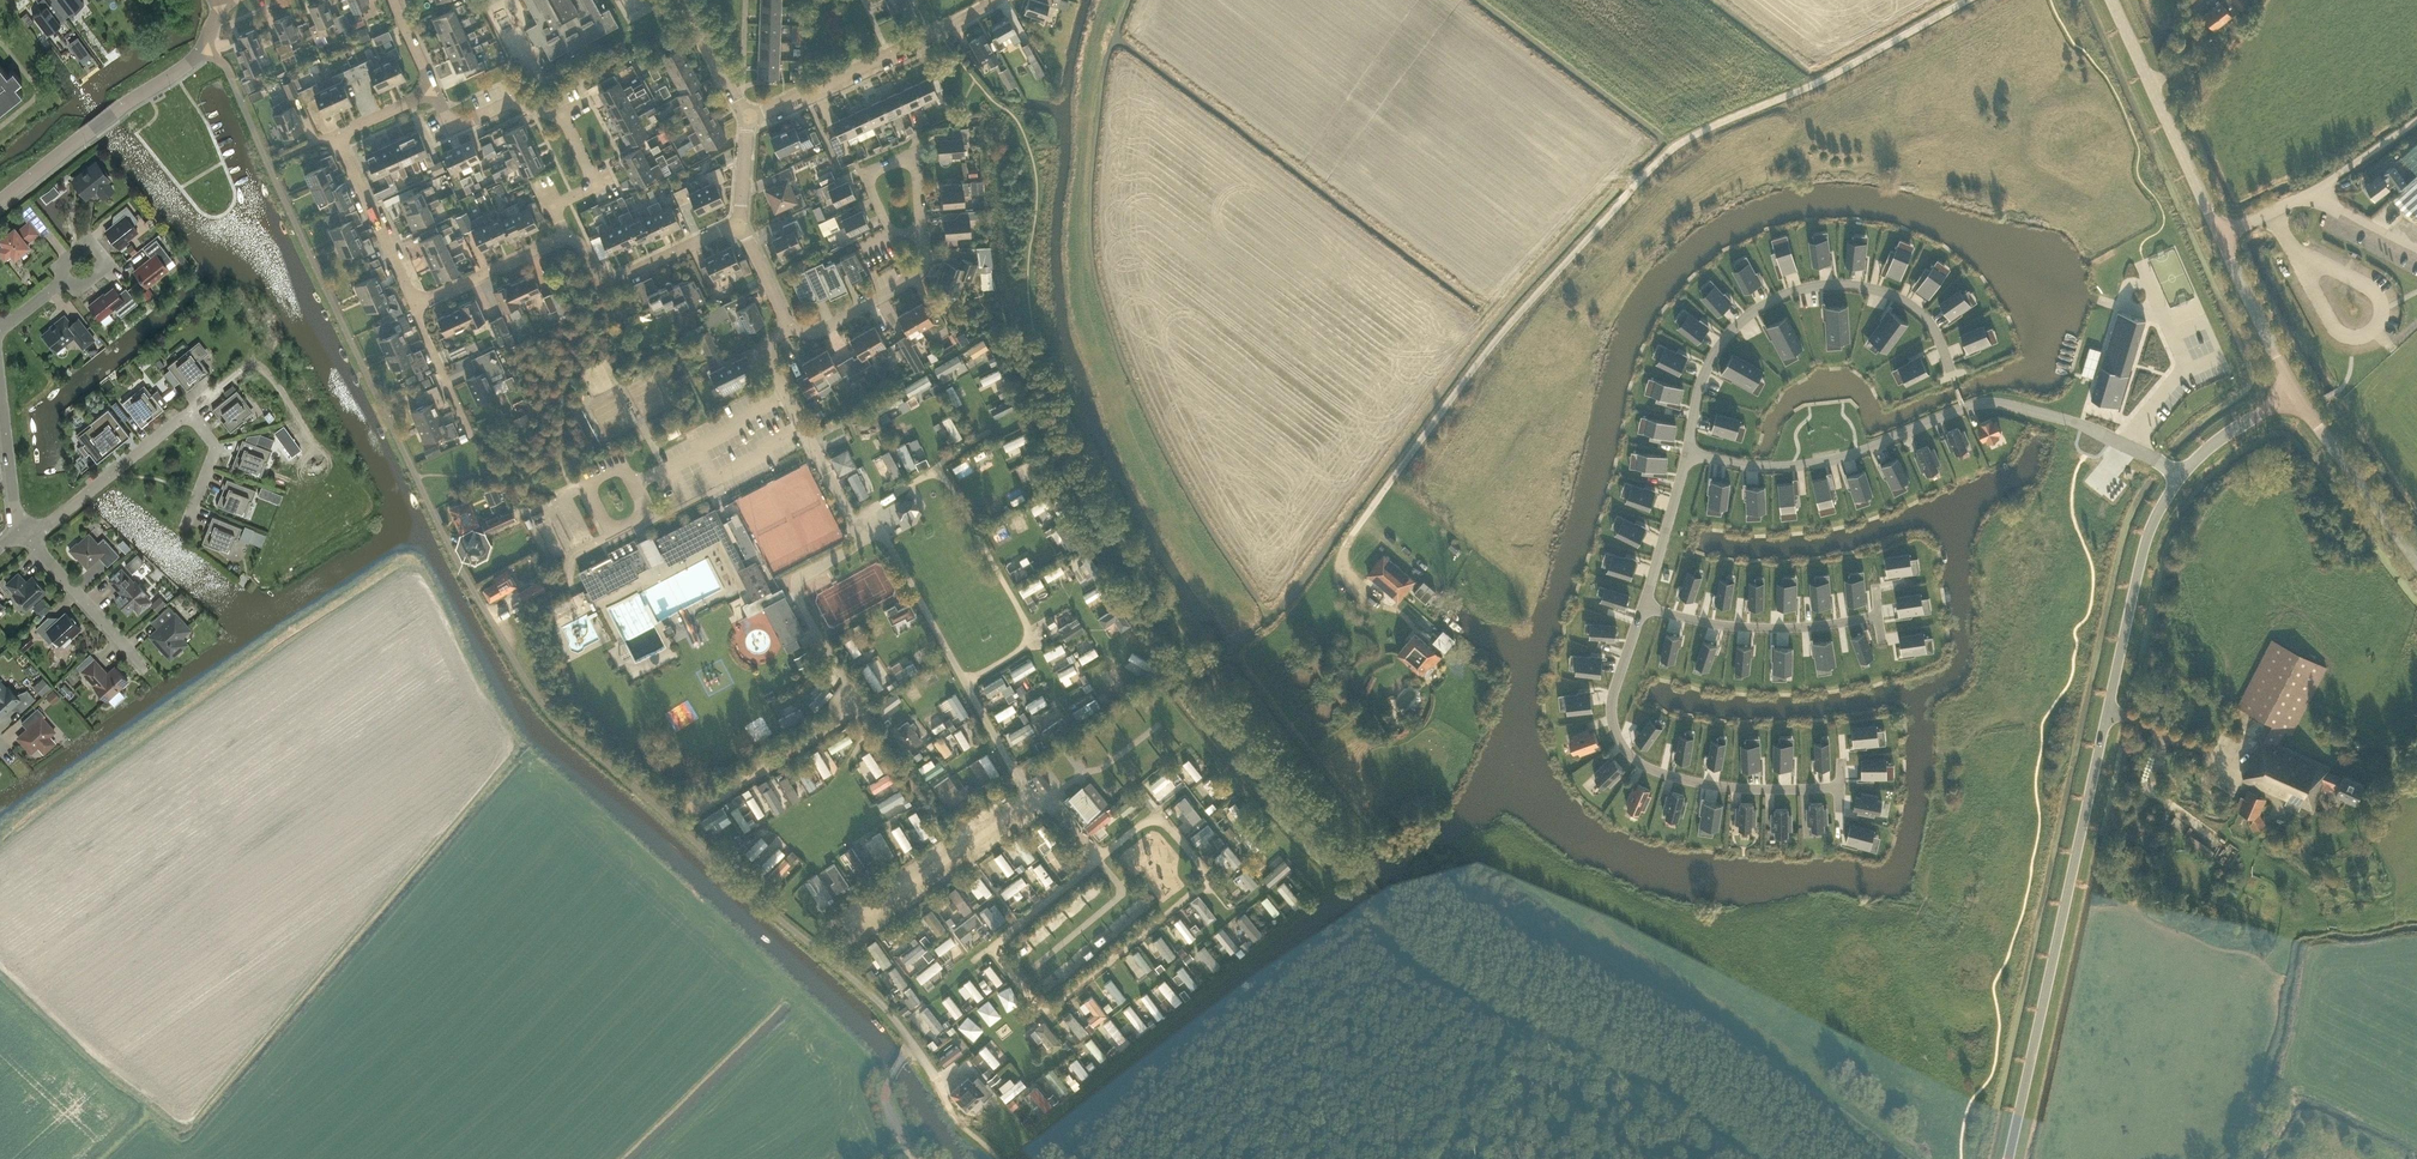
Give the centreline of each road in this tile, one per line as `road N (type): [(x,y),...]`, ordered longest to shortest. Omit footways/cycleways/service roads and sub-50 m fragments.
road 1 (unclassified): [(955,1117),(891,1016),(775,905),(553,717),(526,680),(460,565),(269,163)]
road 2 (tertiary): [(2009,1158),(2142,558),(2180,477)]
road 3 (residential): [(1687,452),(1742,464),(1809,464),(1972,404),(1997,402),(2082,424),(2180,477)]
road 4 (residential): [(1952,375),(1922,313),(1899,296),(1850,284),(1787,293),(1752,312),(1720,345),(1698,391),(1687,452)]
road 5 (residential): [(1645,605),(1613,703),(1630,753),(1698,782),(1842,787)]
road 6 (residential): [(561,235),(555,202),(595,185),(564,117),(510,101),(451,128),(434,89)]
road 7 (residential): [(748,122),(998,0)]
road 8 (tertiary): [(2220,235),(2112,0)]
road 9 (unclassified): [(0,202),(207,49)]
road 10 (residential): [(1878,615),(1771,627),(1645,605)]
road 11 (residential): [(561,235),(579,243),(609,281),(739,224)]
road 12 (residential): [(19,531),(49,522),(189,411)]
road 13 (tertiary): [(2416,560),(2295,390)]
road 14 (residential): [(145,673),(19,531)]
road 15 (residential): [(415,302),(334,133)]
road 16 (residential): [(923,235),(925,260),(914,276),(817,332),(790,328)]
road 17 (residential): [(788,394),(632,484)]
road 18 (tertiary): [(2295,390),(2220,235)]
road 19 (residential): [(632,484),(621,460),(586,477),(611,531),(647,514)]
road 20 (residential): [(415,302),(561,235)]
road 21 (residential): [(1687,452),(1645,605)]
road 22 (residential): [(19,531),(0,379)]
road 23 (tertiary): [(2180,477),(2225,435),(2295,390)]
road 24 (residential): [(470,430),(415,302)]
road 25 (residential): [(748,122),(681,0)]
road 26 (residential): [(66,281),(75,293),(109,266),(90,241),(56,268)]
road 27 (unclassified): [(269,163),(227,68),(207,49)]
road 28 (residential): [(923,235),(911,158),(863,172)]
road 29 (residential): [(189,411),(217,448),(188,524)]
road 30 (unclassified): [(2416,120),(2312,191)]

